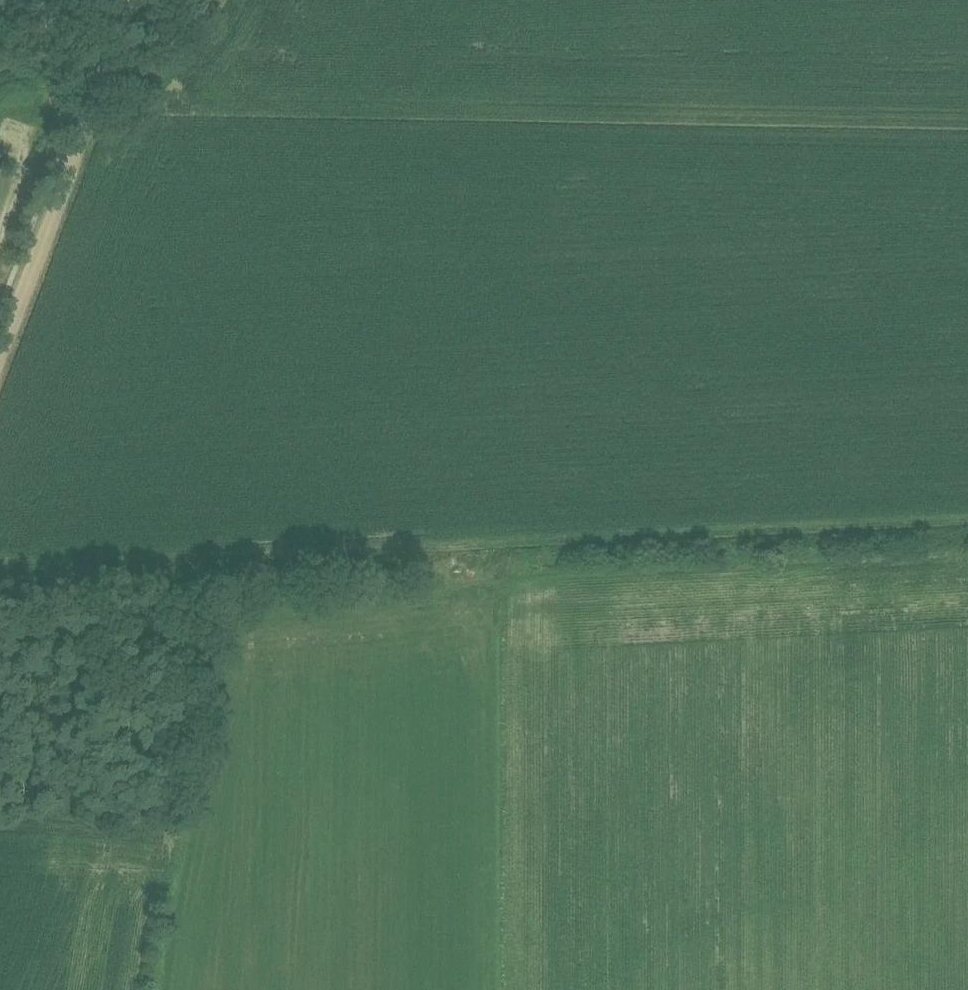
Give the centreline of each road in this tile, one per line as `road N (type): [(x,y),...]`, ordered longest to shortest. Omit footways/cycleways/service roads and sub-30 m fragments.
road 1 (track): [(129,0),(0,339)]

